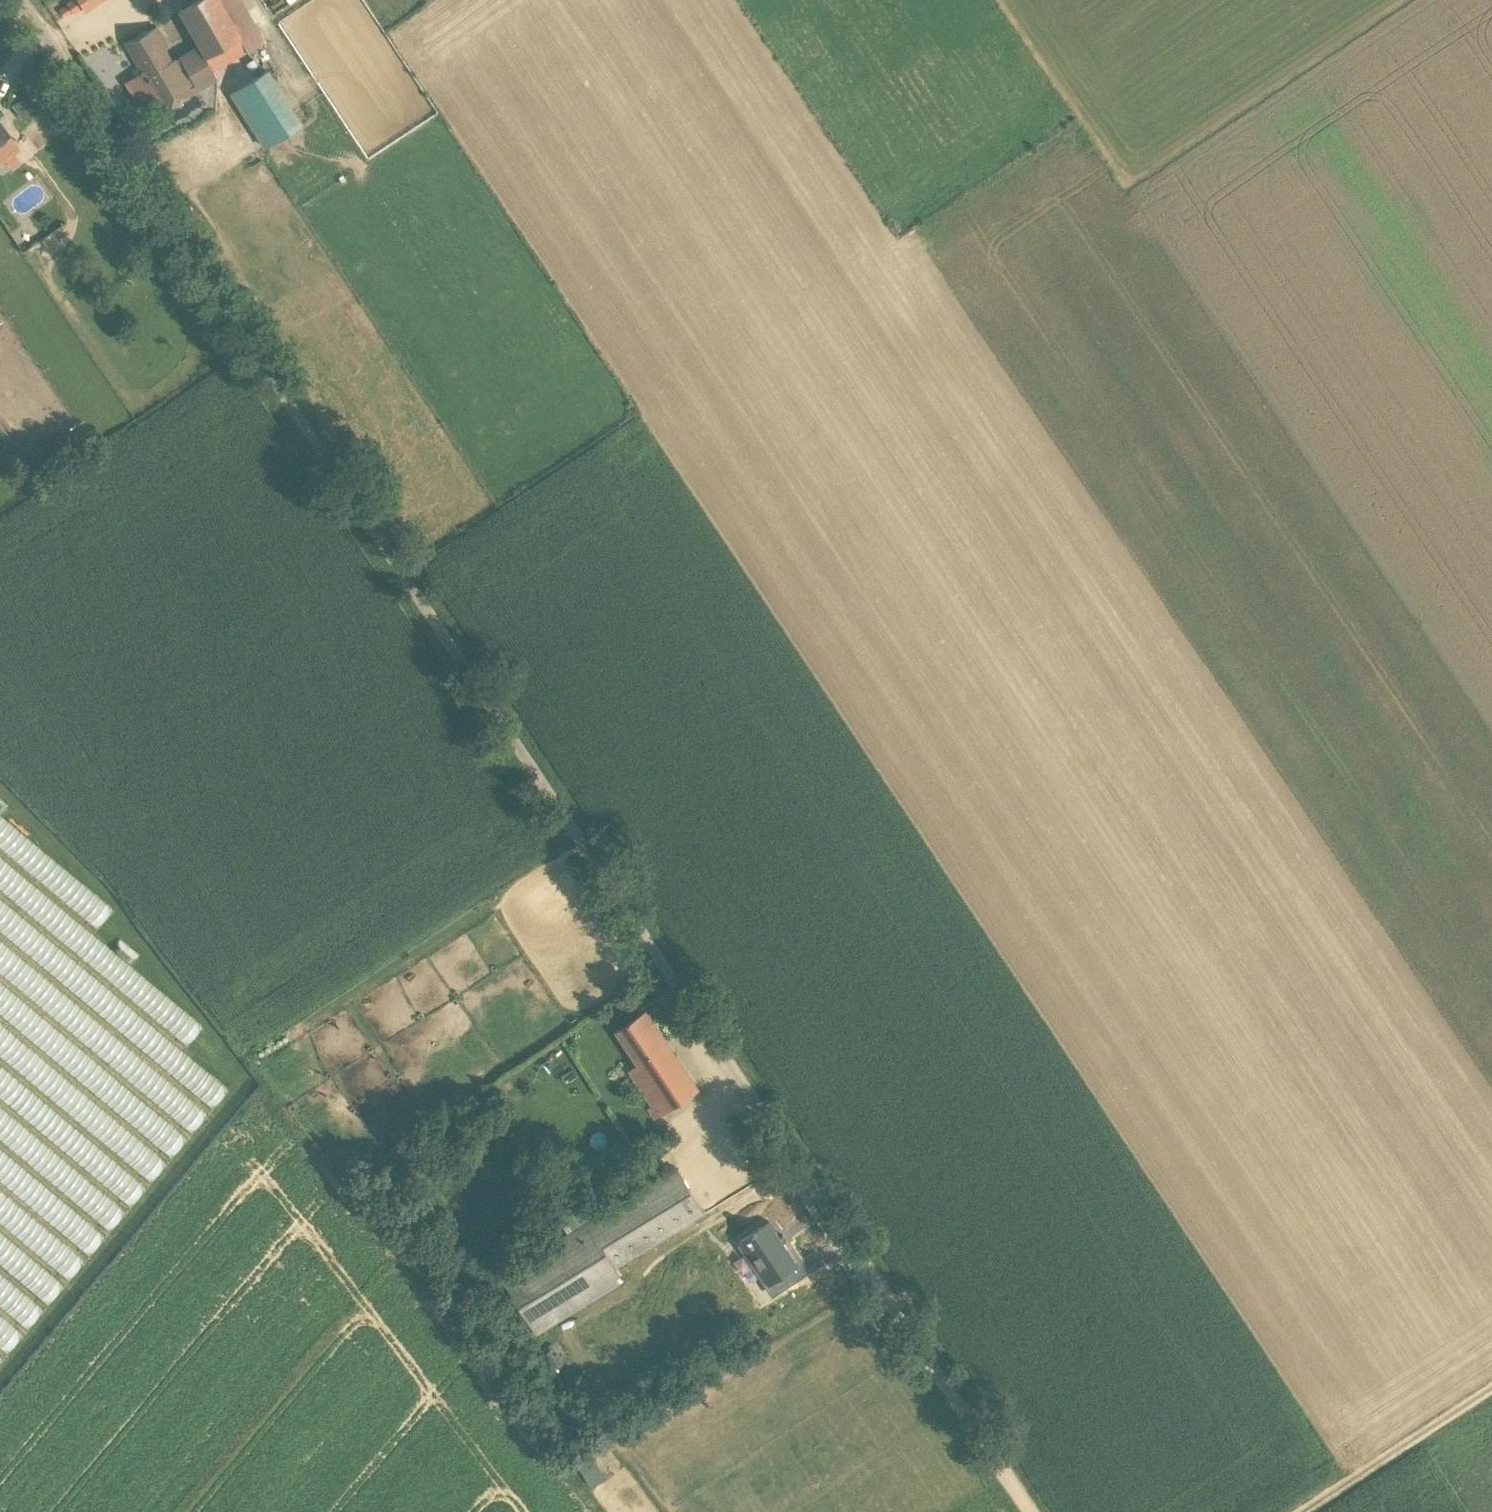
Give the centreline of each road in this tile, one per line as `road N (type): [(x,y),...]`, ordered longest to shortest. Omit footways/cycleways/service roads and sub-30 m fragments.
road 1 (unclassified): [(1029,1511),(18,0)]
road 2 (track): [(1302,1511),(1491,1387)]

